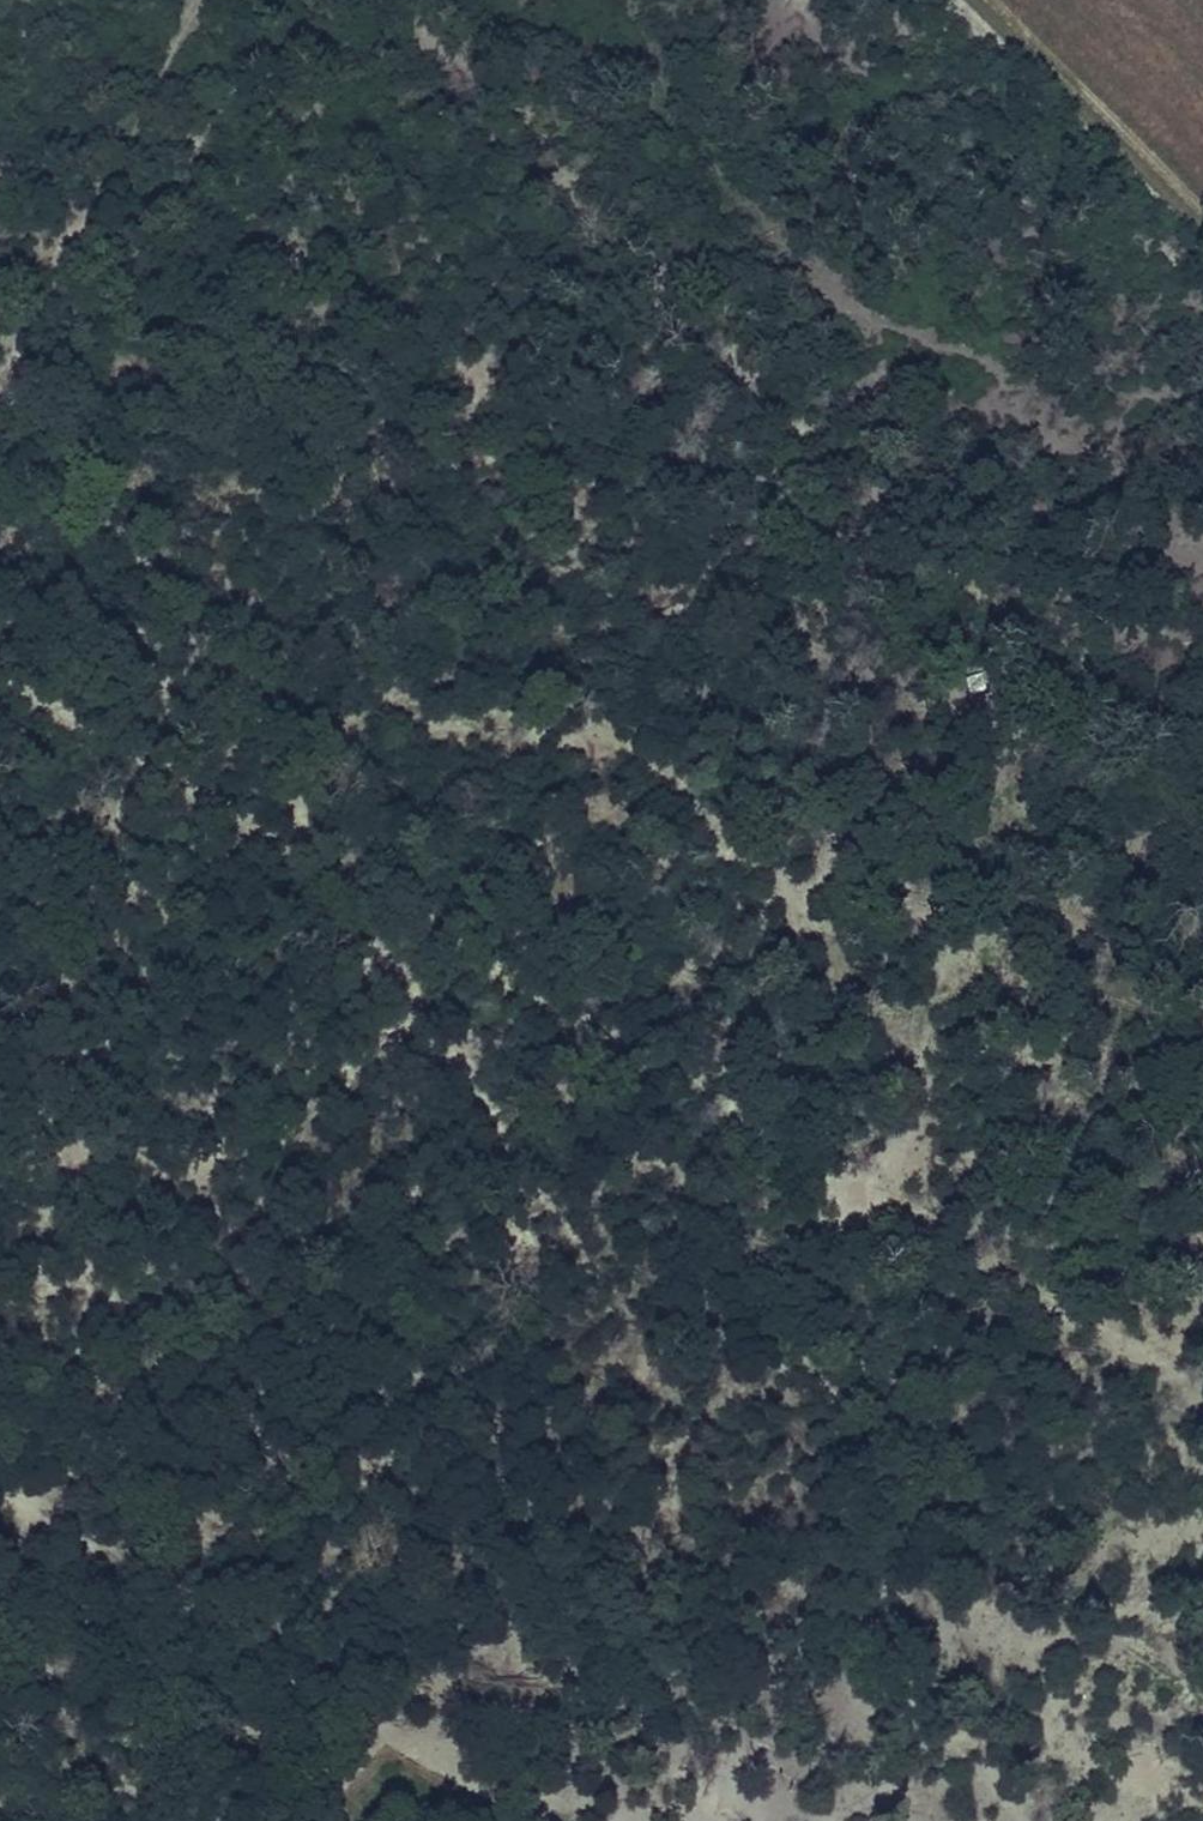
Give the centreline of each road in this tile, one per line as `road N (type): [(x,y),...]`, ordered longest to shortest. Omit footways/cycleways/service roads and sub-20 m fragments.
road 1 (track): [(1202,207),(1007,0)]

